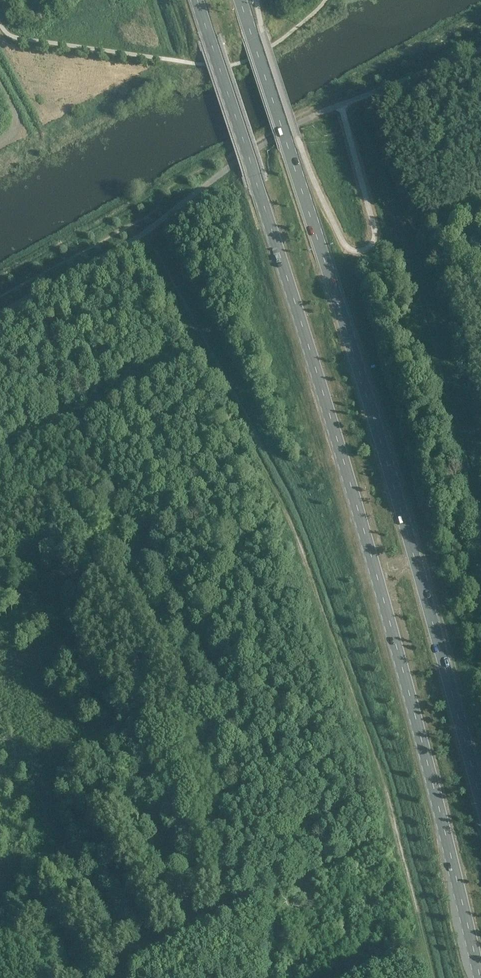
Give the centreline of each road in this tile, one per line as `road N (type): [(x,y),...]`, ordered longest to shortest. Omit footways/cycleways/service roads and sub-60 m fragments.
road 1 (primary): [(198,0),(353,503),(475,977)]
road 2 (primary): [(480,800),(354,348),(240,0)]

